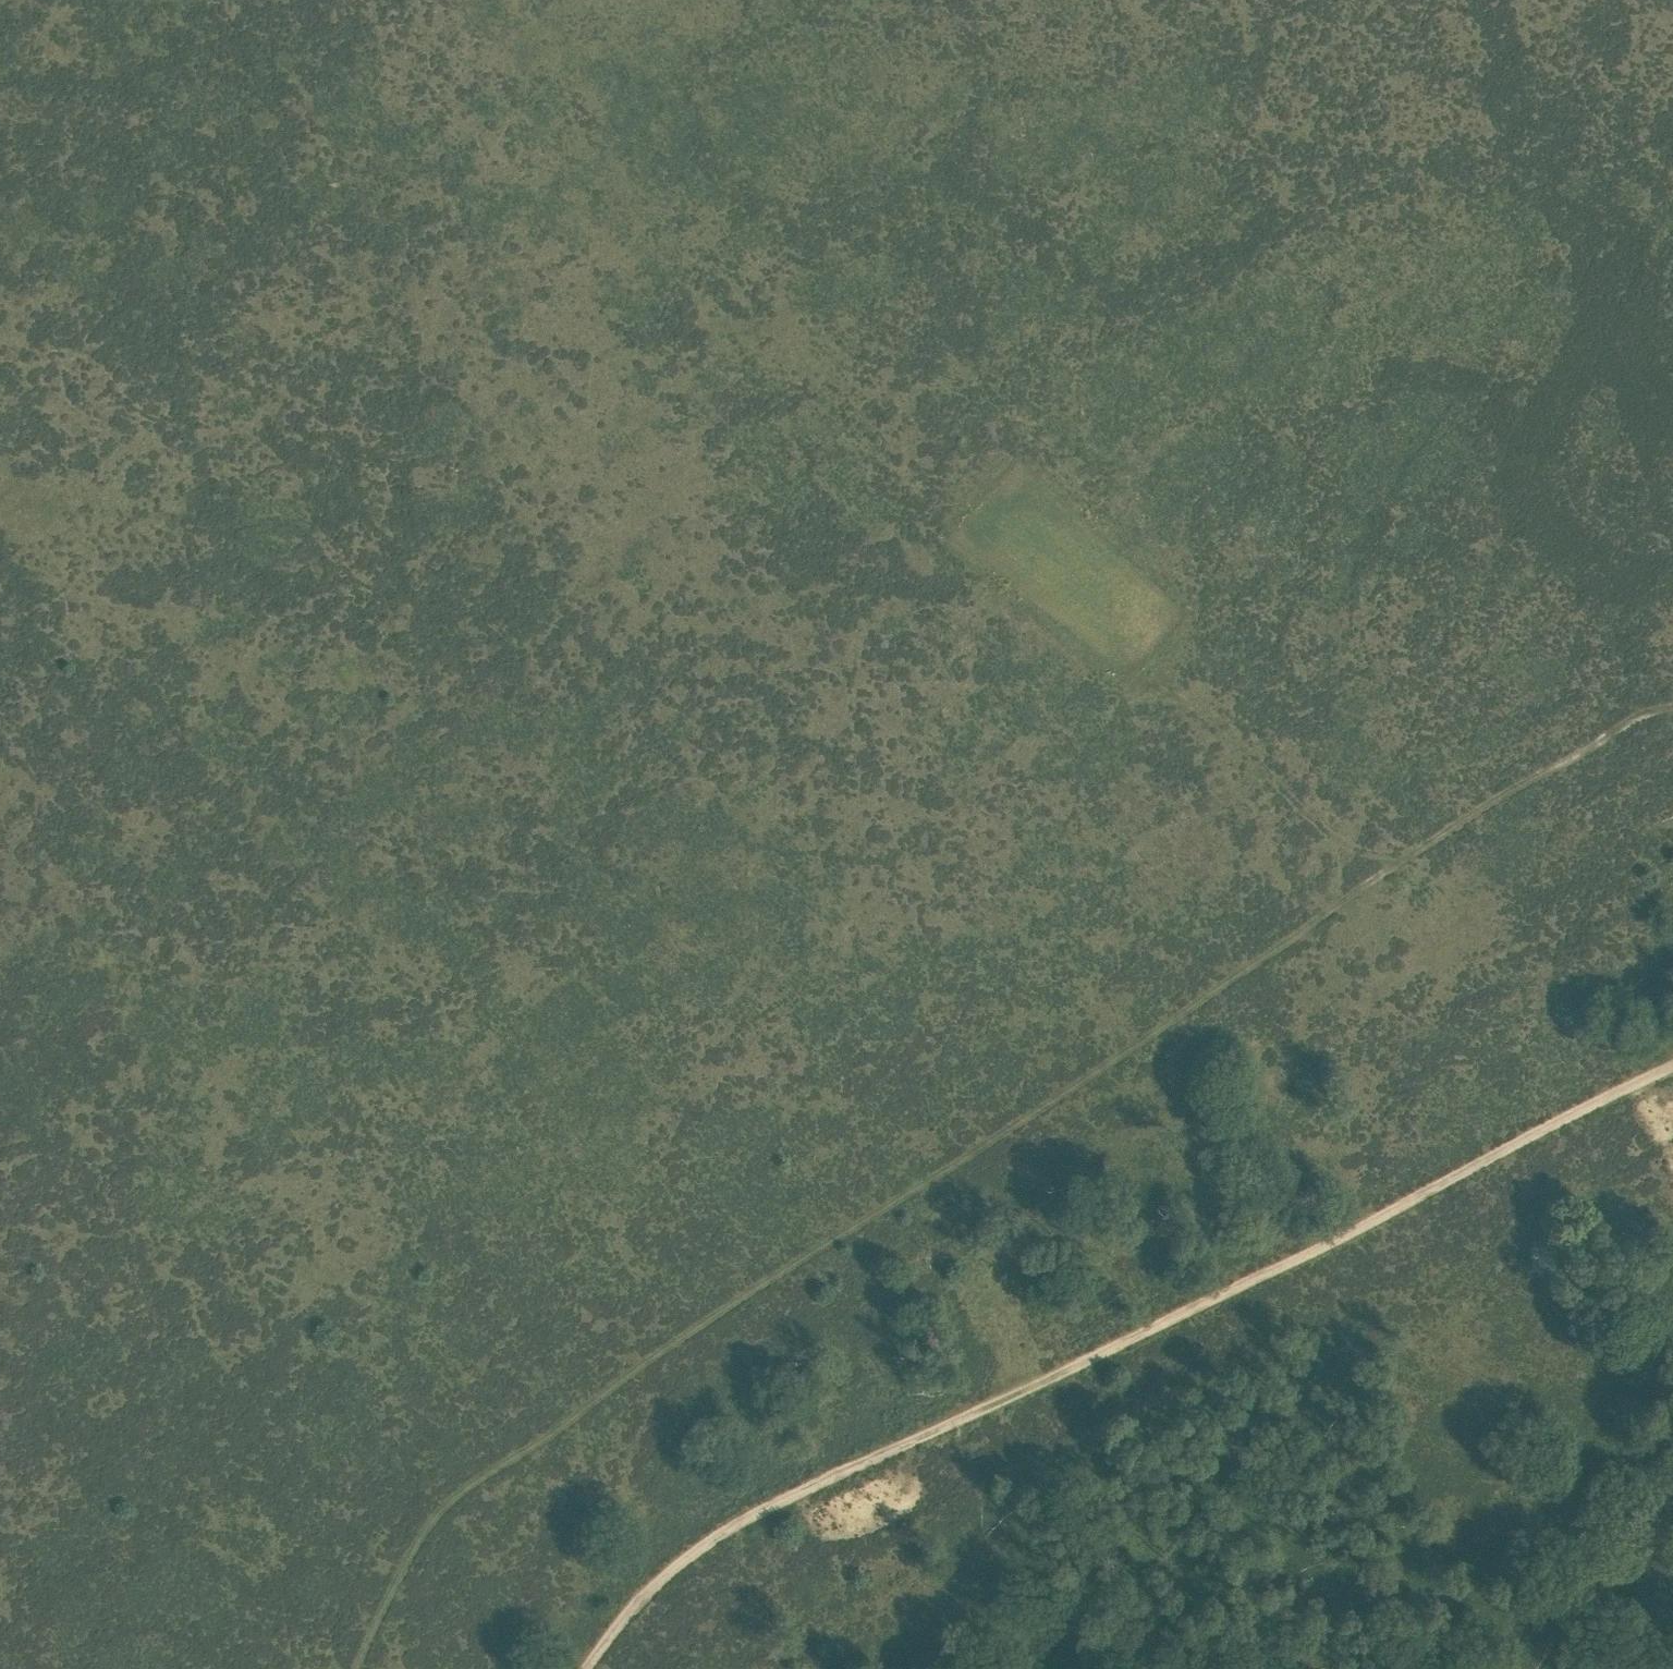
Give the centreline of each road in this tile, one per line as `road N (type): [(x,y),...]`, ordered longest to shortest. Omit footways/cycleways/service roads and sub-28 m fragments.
road 1 (track): [(1672,707),(1503,800),(1085,1083),(670,1340),(437,1504),(350,1668)]
road 2 (track): [(584,1668),(673,1562),(726,1527),(1115,1351),(1672,1067)]

